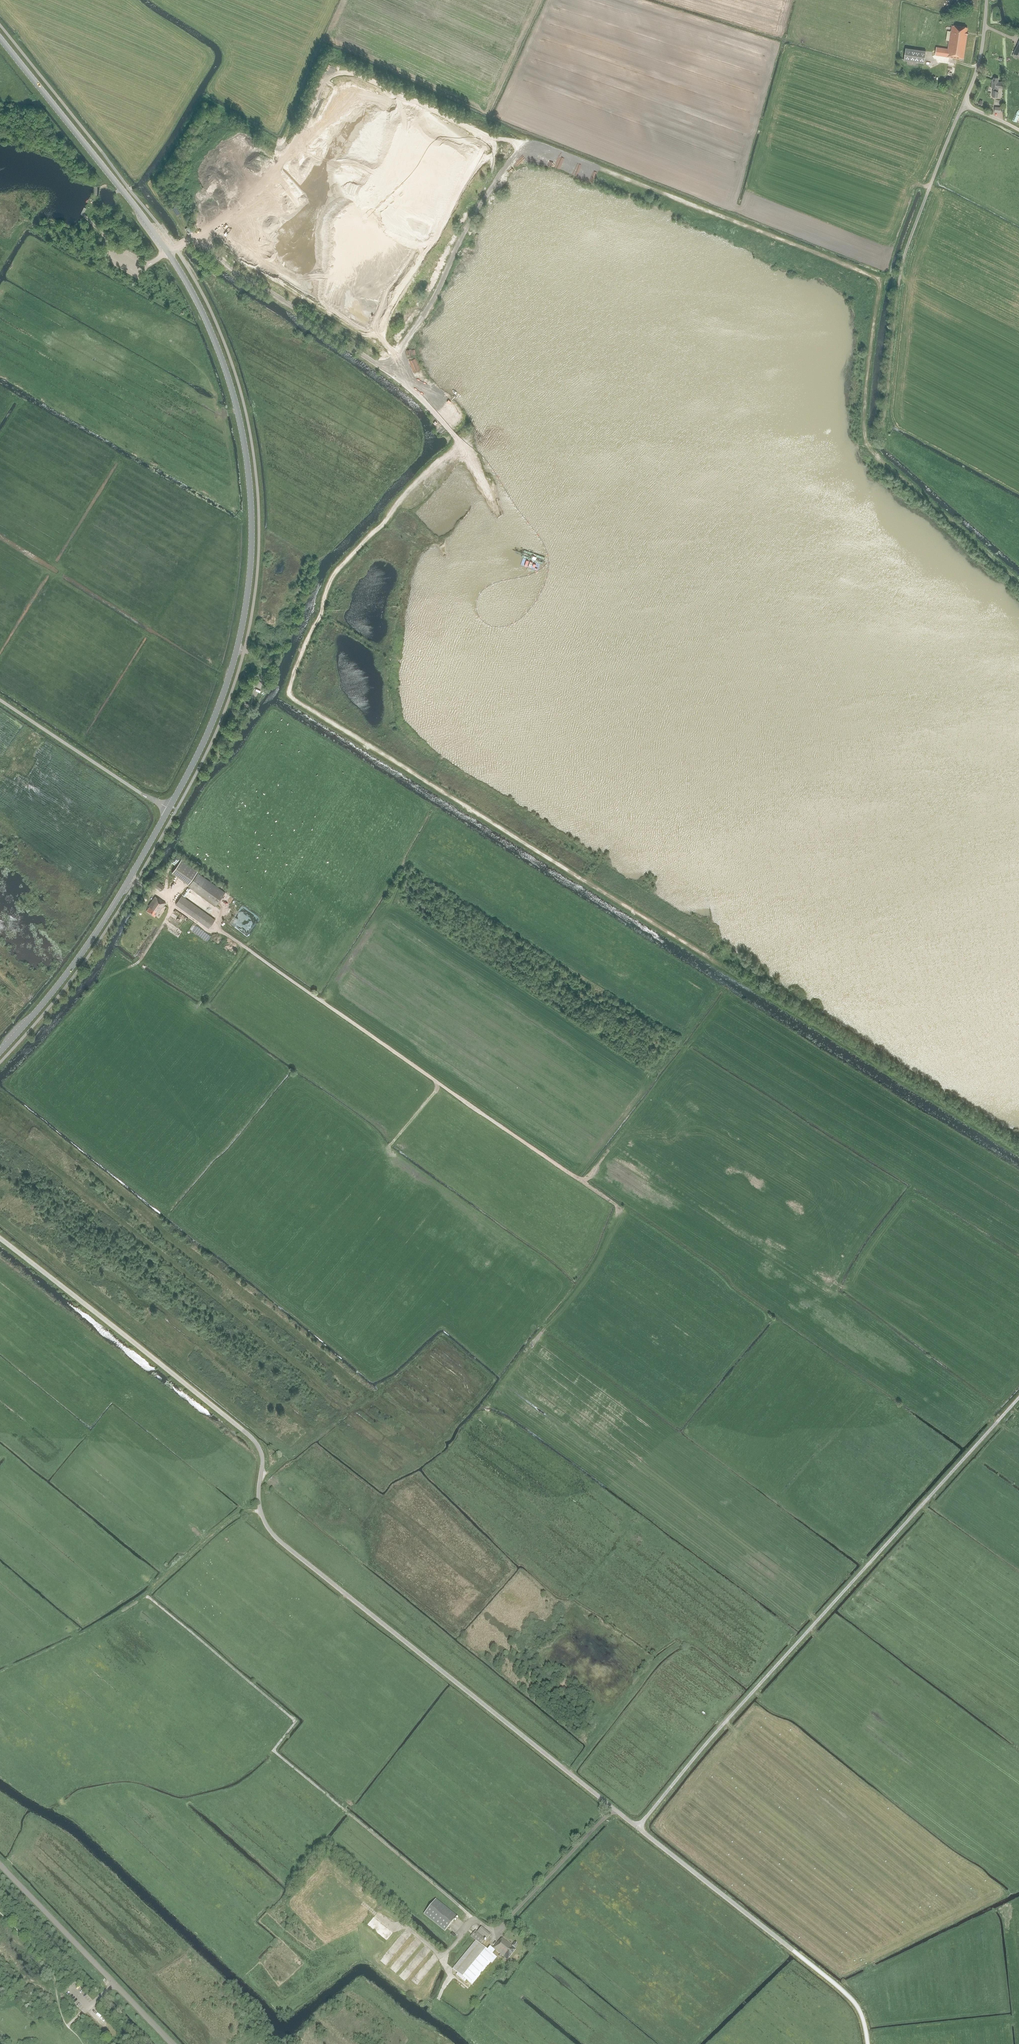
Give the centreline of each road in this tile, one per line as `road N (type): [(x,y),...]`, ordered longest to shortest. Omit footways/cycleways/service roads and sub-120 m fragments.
road 1 (unclassified): [(637,1827),(277,1539),(260,1507),(262,1464),(253,1438),(0,1239)]
road 2 (tertiary): [(169,808),(204,746),(238,646),(251,527),(243,438),(208,325),(168,252),(0,38)]
road 3 (unclassified): [(637,1827),(1018,1398)]
road 4 (unclassified): [(884,424),(904,258),(963,105)]
road 5 (unclassified): [(868,2043),(864,2021),(843,1993),(637,1827)]
road 6 (tertiary): [(0,1052),(80,957),(169,808)]
road 7 (tertiary): [(172,2043),(0,1865)]
road 8 (unclassified): [(169,808),(0,699)]

